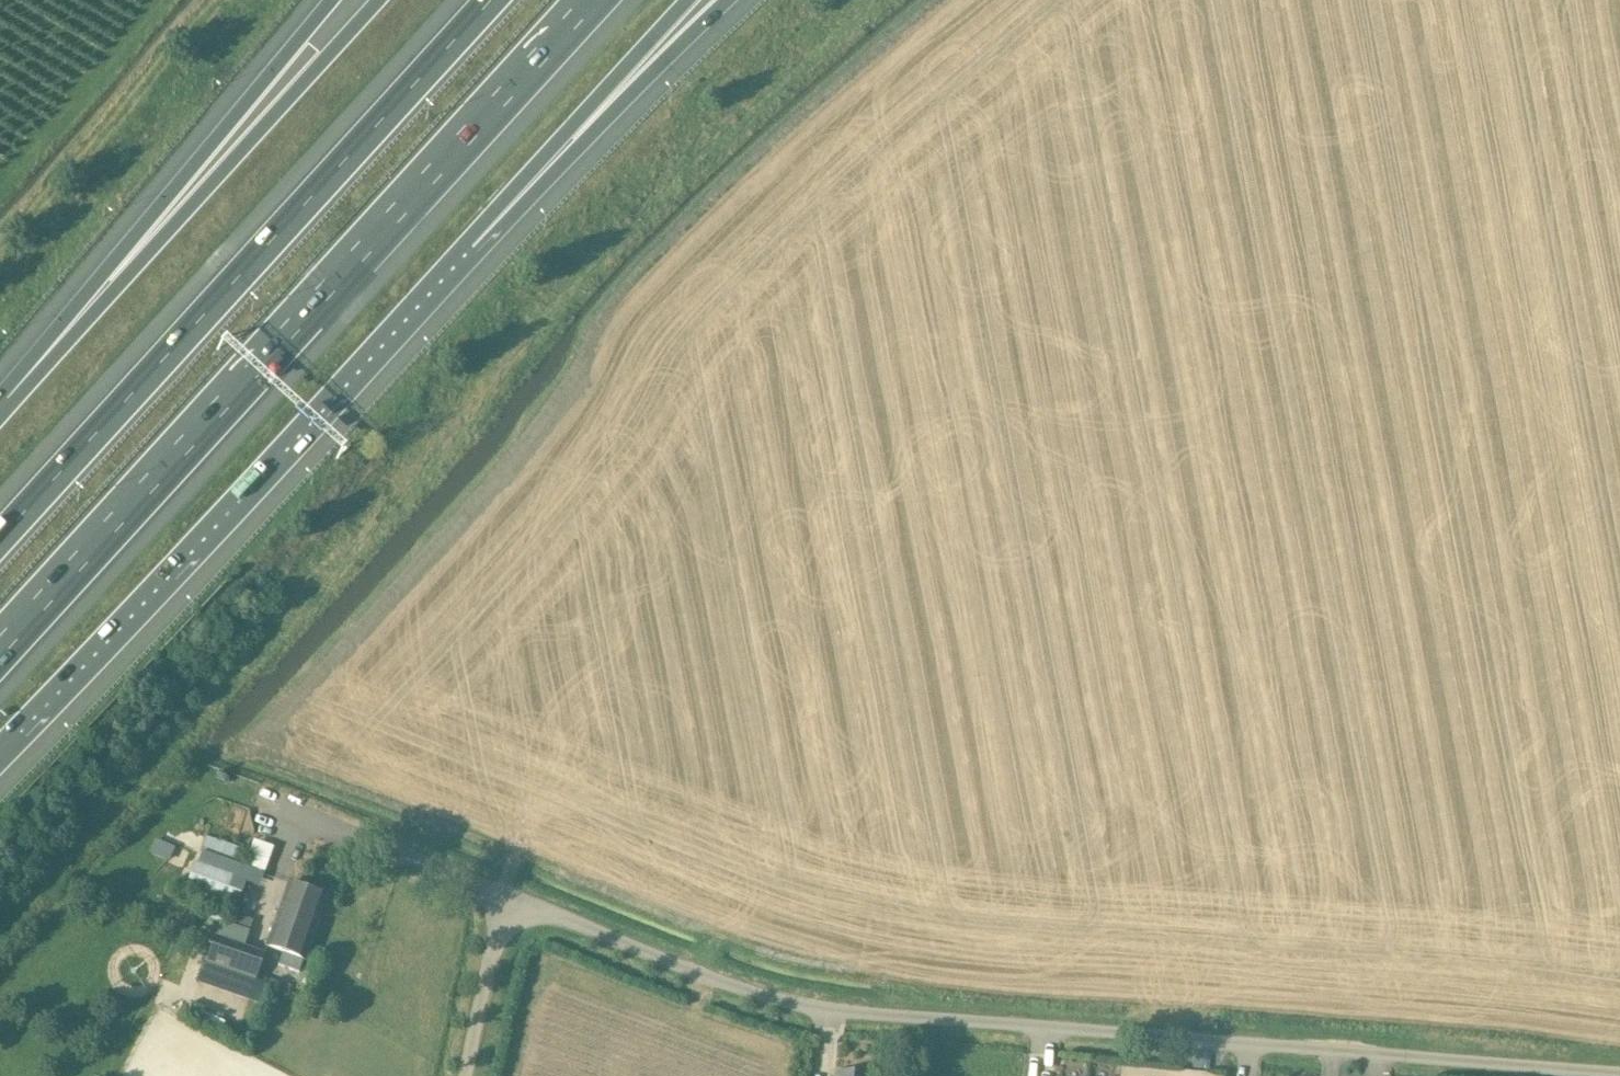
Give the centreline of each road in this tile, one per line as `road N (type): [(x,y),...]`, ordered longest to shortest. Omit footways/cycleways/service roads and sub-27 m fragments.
road 1 (unclassified): [(501,897),(734,991),(827,1015),(1619,1073)]
road 2 (motorway): [(0,653),(595,0)]
road 3 (motorway): [(492,0),(0,537)]
road 4 (motorway): [(0,752),(471,250)]
road 5 (motorway): [(379,0),(0,409)]
road 6 (motorway): [(333,0),(0,402)]
road 7 (motorway): [(471,250),(727,0)]
road 8 (motorway): [(471,250),(695,0)]
road 9 (unclassified): [(501,897),(279,808)]
road 10 (unclassified): [(464,1075),(501,897)]

